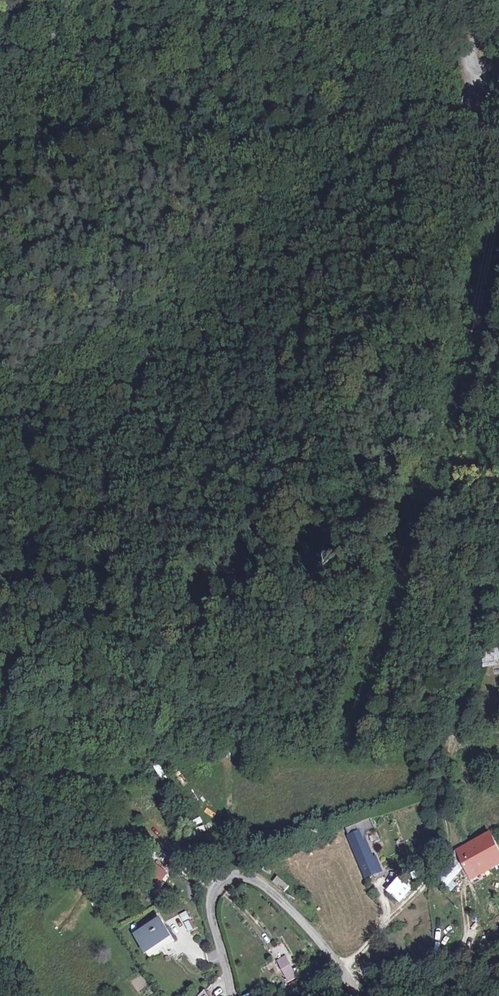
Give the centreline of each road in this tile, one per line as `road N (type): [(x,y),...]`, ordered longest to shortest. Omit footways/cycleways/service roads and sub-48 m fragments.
road 1 (track): [(0,79),(156,19),(347,38),(470,66)]
road 2 (unclassified): [(371,995),(277,895),(236,874),(213,890),(209,907),(231,995)]
road 3 (track): [(339,965),(433,874),(448,844),(445,756),(456,726)]
road 4 (track): [(0,773),(35,771),(78,805),(156,837),(213,890)]

